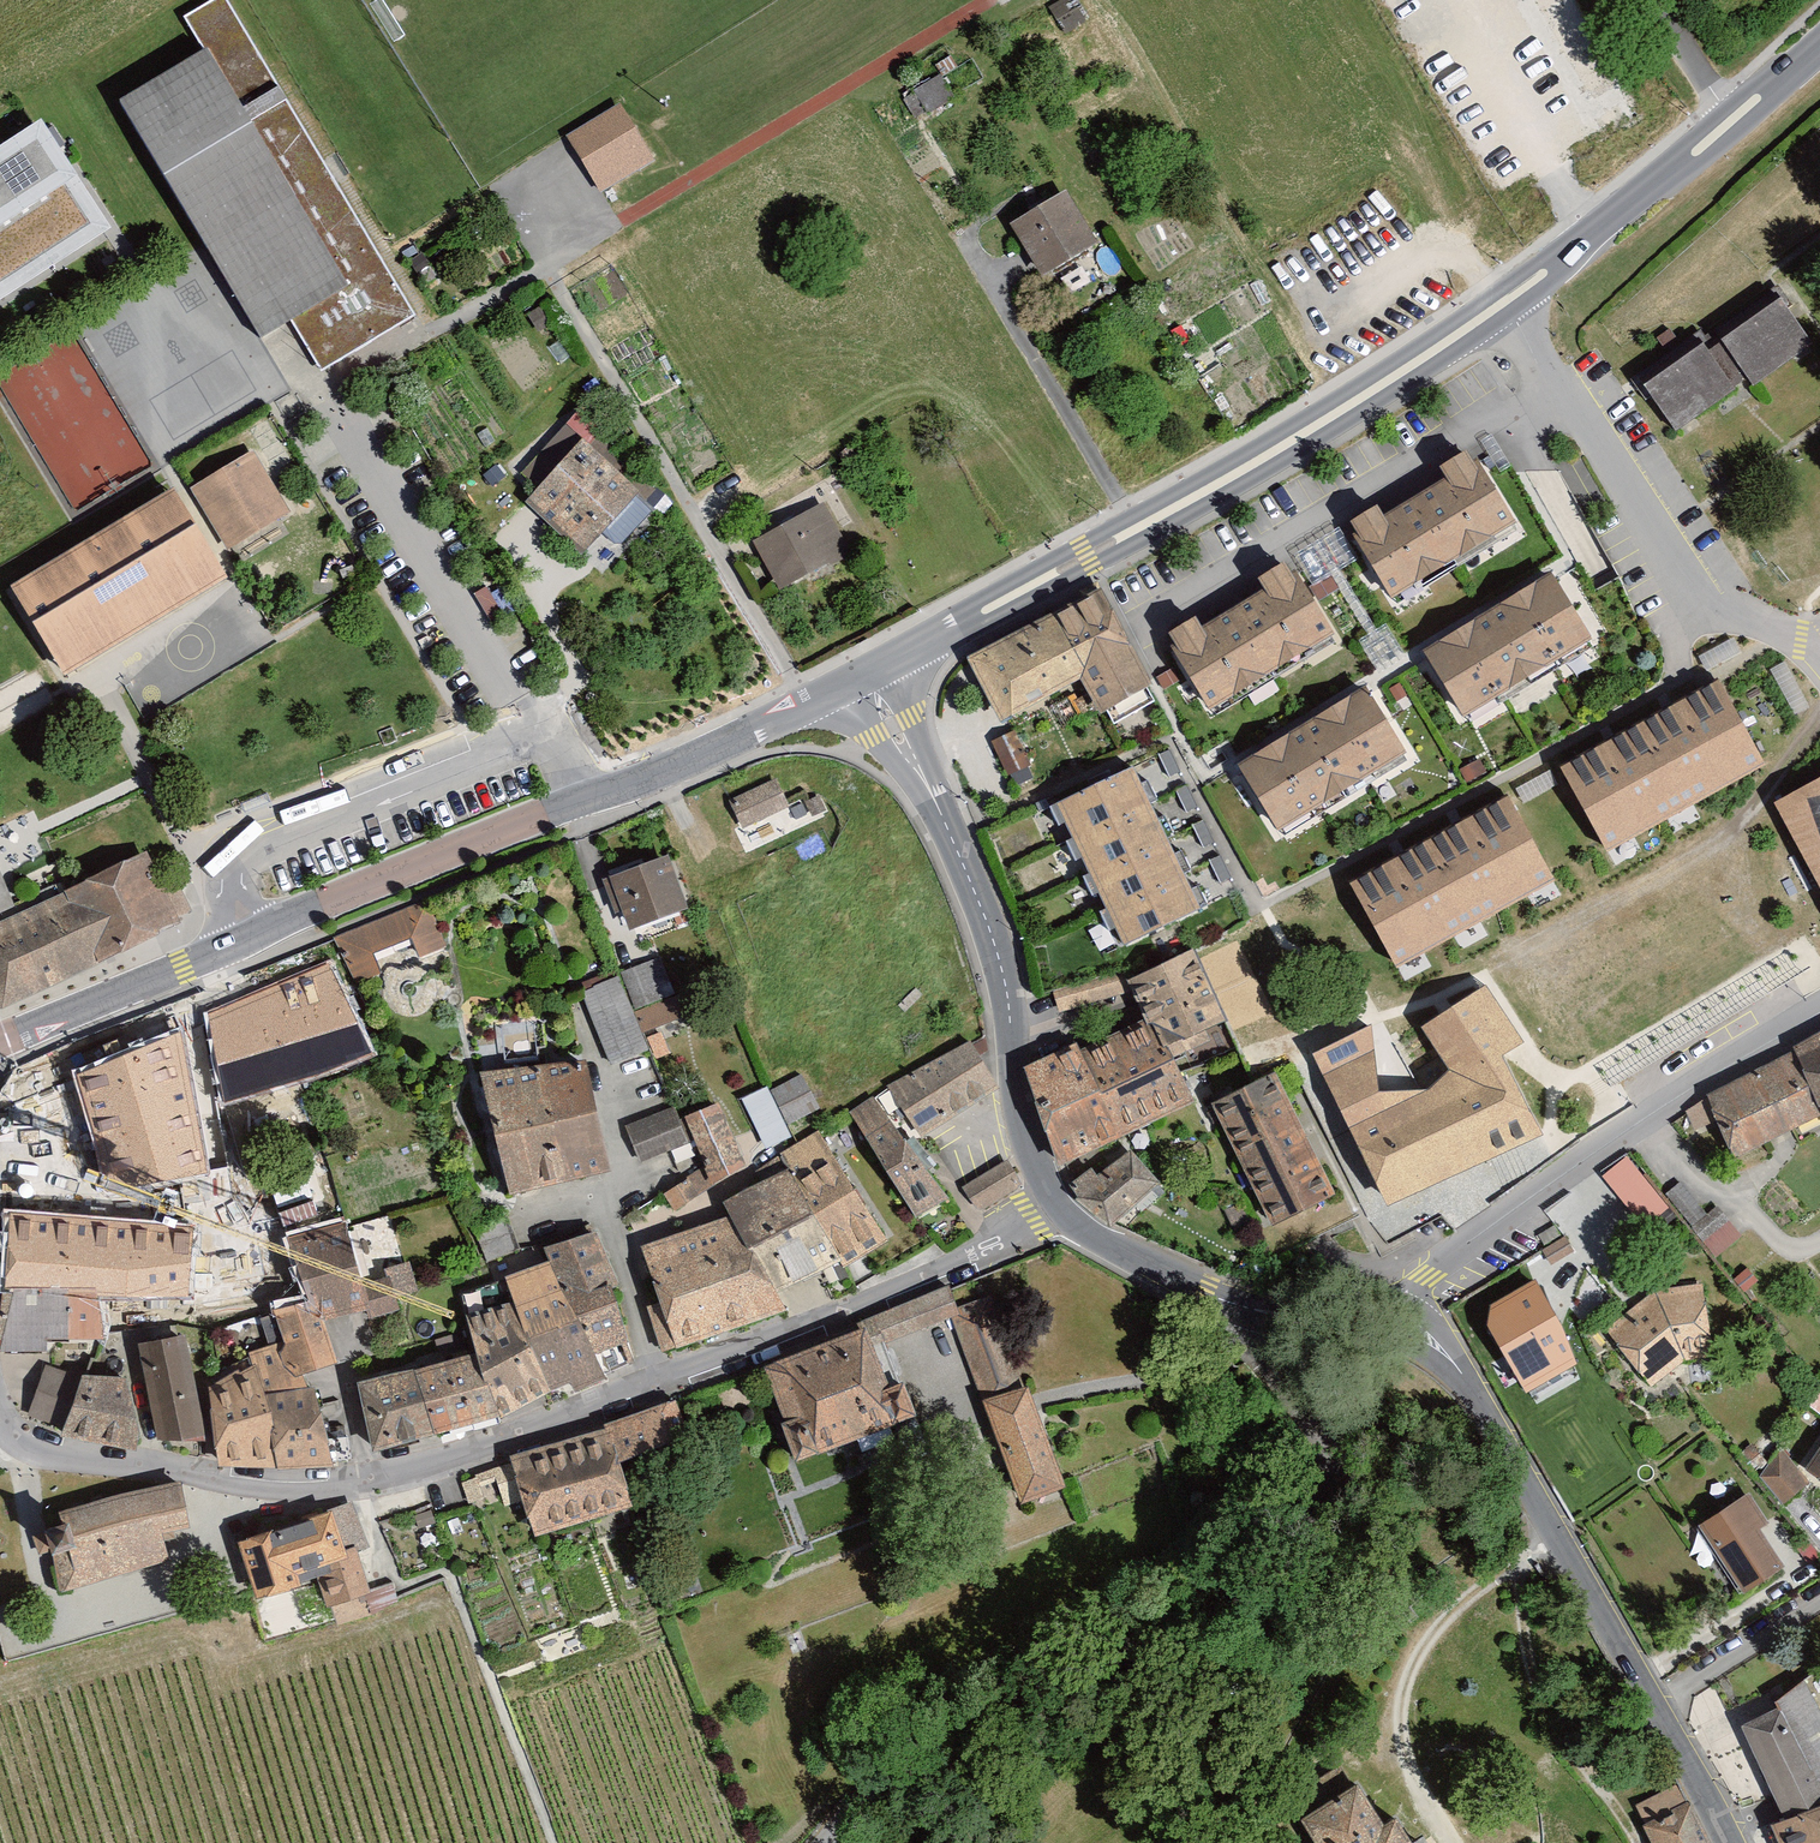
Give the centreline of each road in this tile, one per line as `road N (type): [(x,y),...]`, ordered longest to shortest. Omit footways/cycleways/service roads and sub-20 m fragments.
road 1 (residential): [(1062,1209),(911,1281),(536,1427),(351,1489),(283,1491),(55,1464),(20,1449),(0,1423)]
road 2 (secondary): [(0,1043),(586,795),(736,742),(869,674)]
road 3 (unclassified): [(1306,1331),(1355,1537),(1263,1600),(972,1735),(917,1771),(859,1832)]
road 4 (secondary): [(869,674),(1132,533),(1494,311)]
road 5 (tertiary): [(1726,1842),(1653,1700),(1456,1369),(1410,1336),(1367,1328)]
road 6 (tertiary): [(1062,1209),(1030,1154),(1011,1077),(1010,984),(869,674)]
road 7 (residential): [(1367,1328),(1663,1100),(1819,1009)]
road 8 (residential): [(1494,311),(1560,392),(1701,607),(1807,650)]
road 9 (secondary): [(1494,311),(1670,178),(1819,45)]
road 10 (track): [(1819,715),(1730,835),(1515,955)]
road 11 (track): [(1517,295),(1344,0)]
road 12 (tertiary): [(1306,1331),(1113,1254),(1062,1209)]

